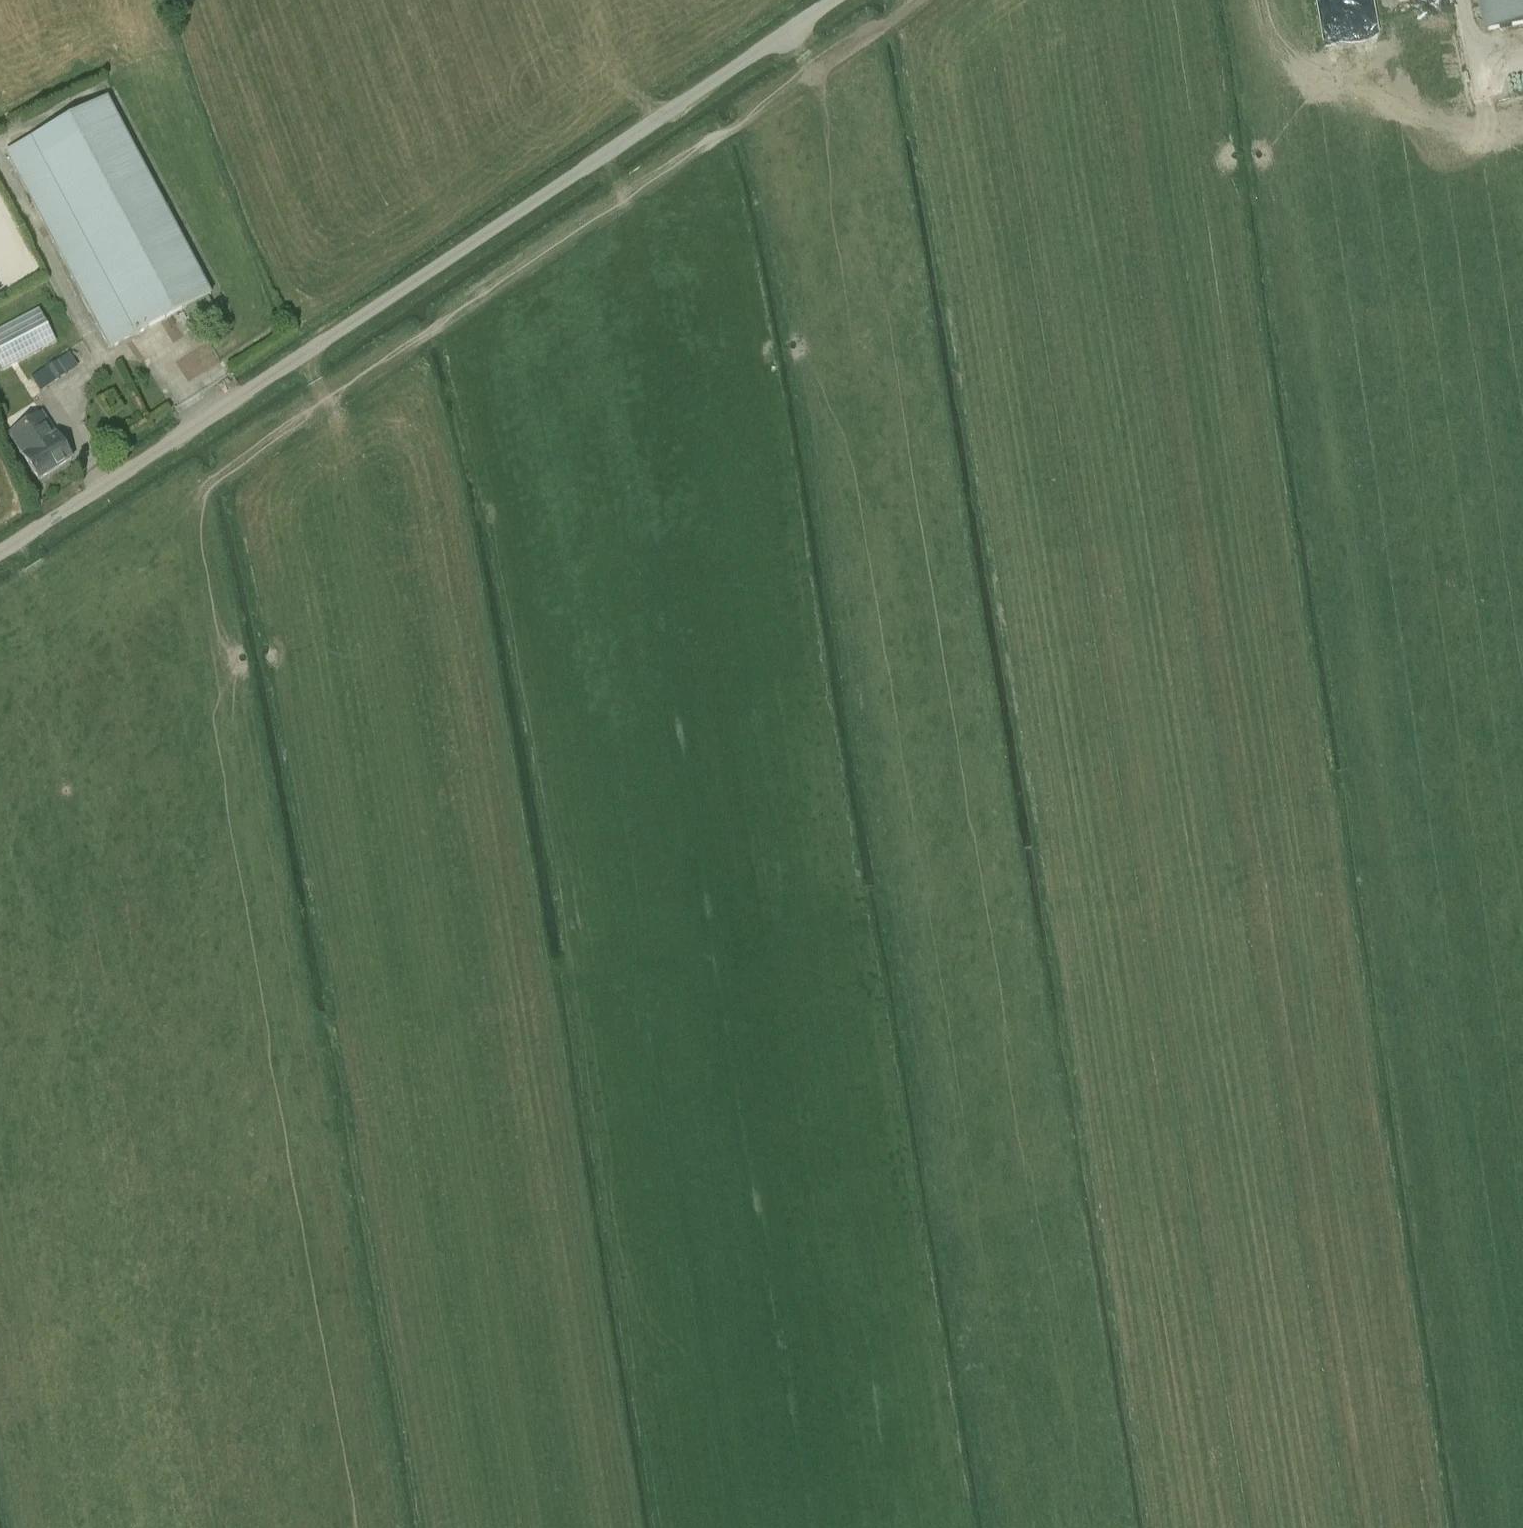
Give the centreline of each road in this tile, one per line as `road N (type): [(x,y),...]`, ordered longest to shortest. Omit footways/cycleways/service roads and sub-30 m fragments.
road 1 (unclassified): [(0,554),(839,0)]

